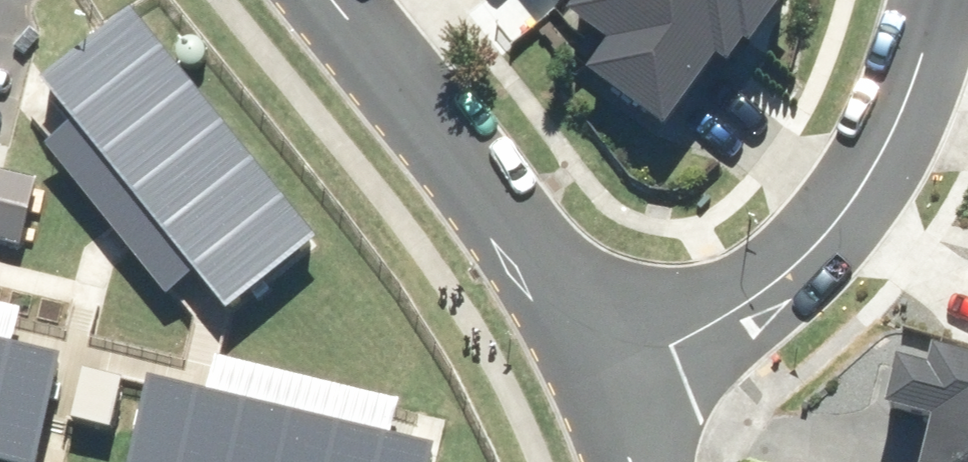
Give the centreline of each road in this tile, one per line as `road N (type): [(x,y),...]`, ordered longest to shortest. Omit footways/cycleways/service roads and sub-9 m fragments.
road 1 (residential): [(609,395),(779,282),(829,237),(880,171),(942,0)]
road 2 (residential): [(330,0),(524,243),(609,395)]

